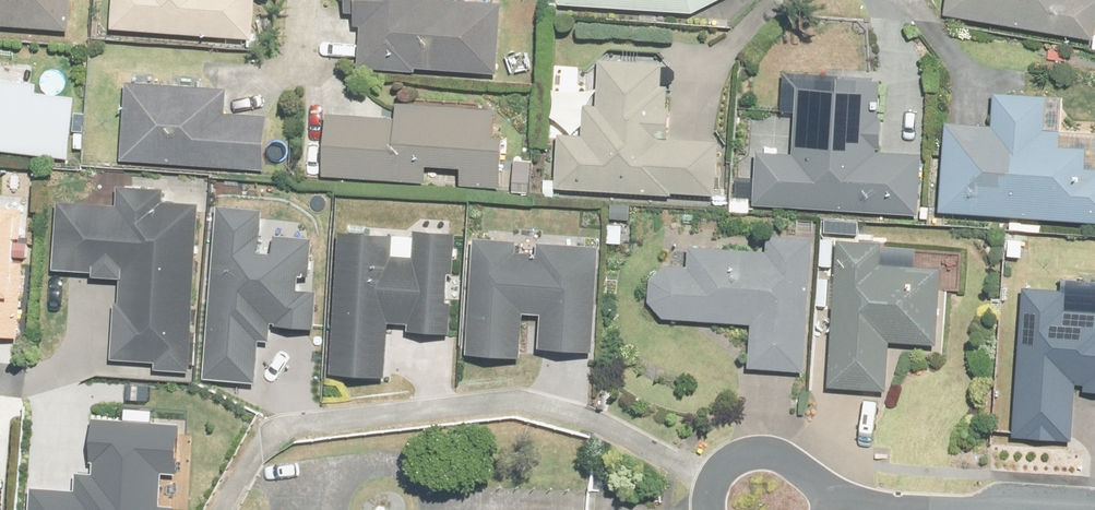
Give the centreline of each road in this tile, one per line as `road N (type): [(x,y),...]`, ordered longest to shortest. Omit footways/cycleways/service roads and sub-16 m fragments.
road 1 (residential): [(708,509),(713,477),(747,454),(768,453),(830,492)]

